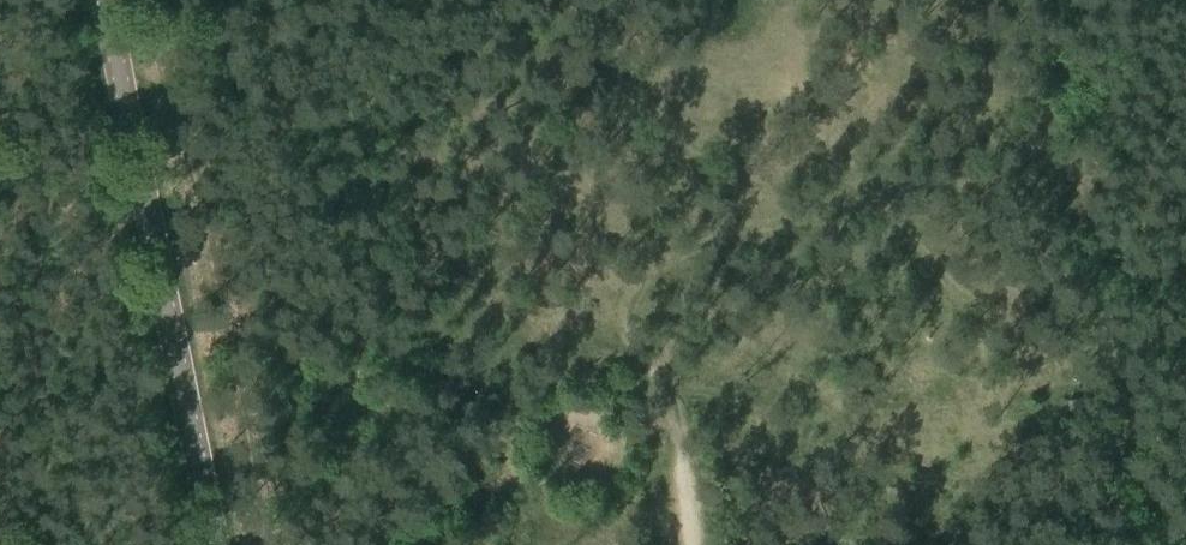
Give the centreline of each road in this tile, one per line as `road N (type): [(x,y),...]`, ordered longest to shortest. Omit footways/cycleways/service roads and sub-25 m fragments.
road 1 (secondary): [(216,544),(104,0)]
road 2 (track): [(1052,0),(1141,544)]

